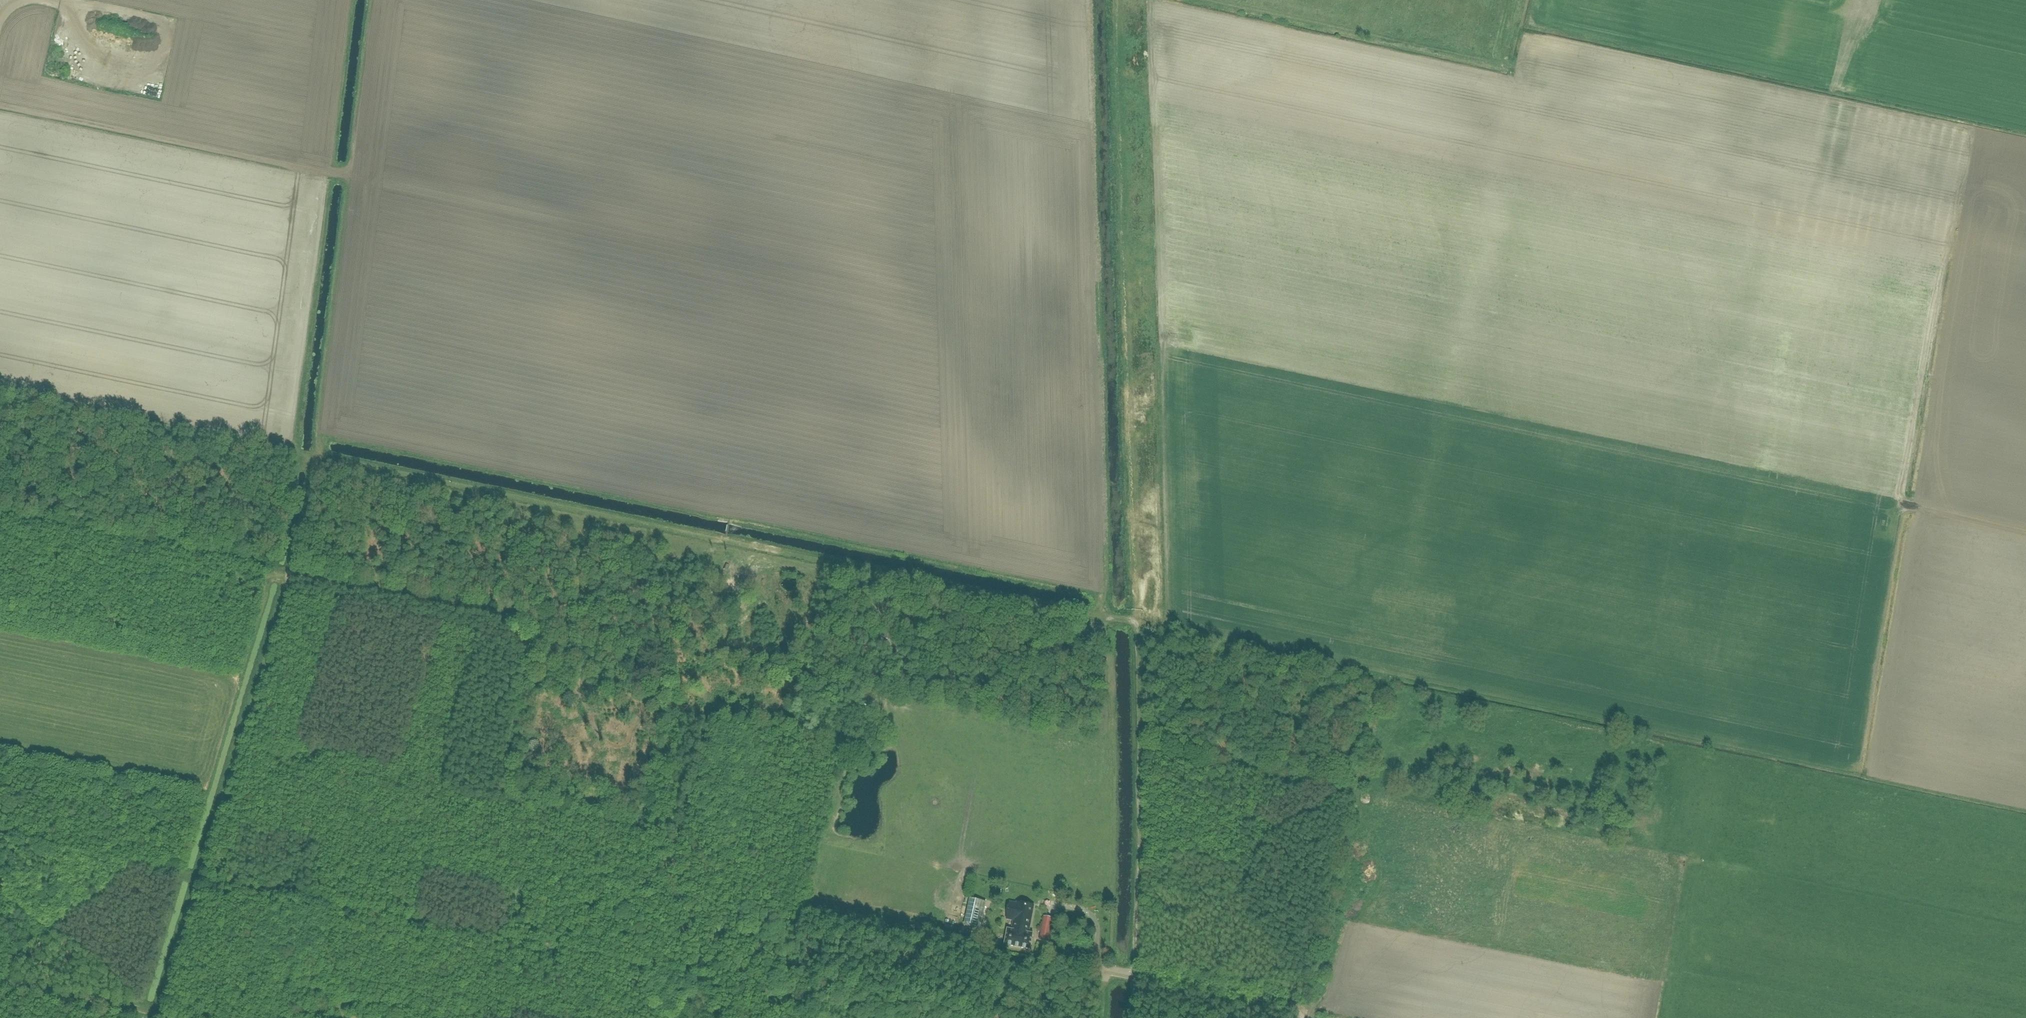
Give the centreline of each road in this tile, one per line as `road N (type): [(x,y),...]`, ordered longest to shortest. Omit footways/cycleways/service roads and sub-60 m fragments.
road 1 (track): [(288,569),(154,1011)]
road 2 (track): [(0,106),(350,177)]
road 3 (track): [(11,984),(22,957),(130,863),(194,875)]
road 4 (track): [(1304,1017),(1269,1001),(1134,975)]
road 5 (track): [(0,981),(154,1011)]

